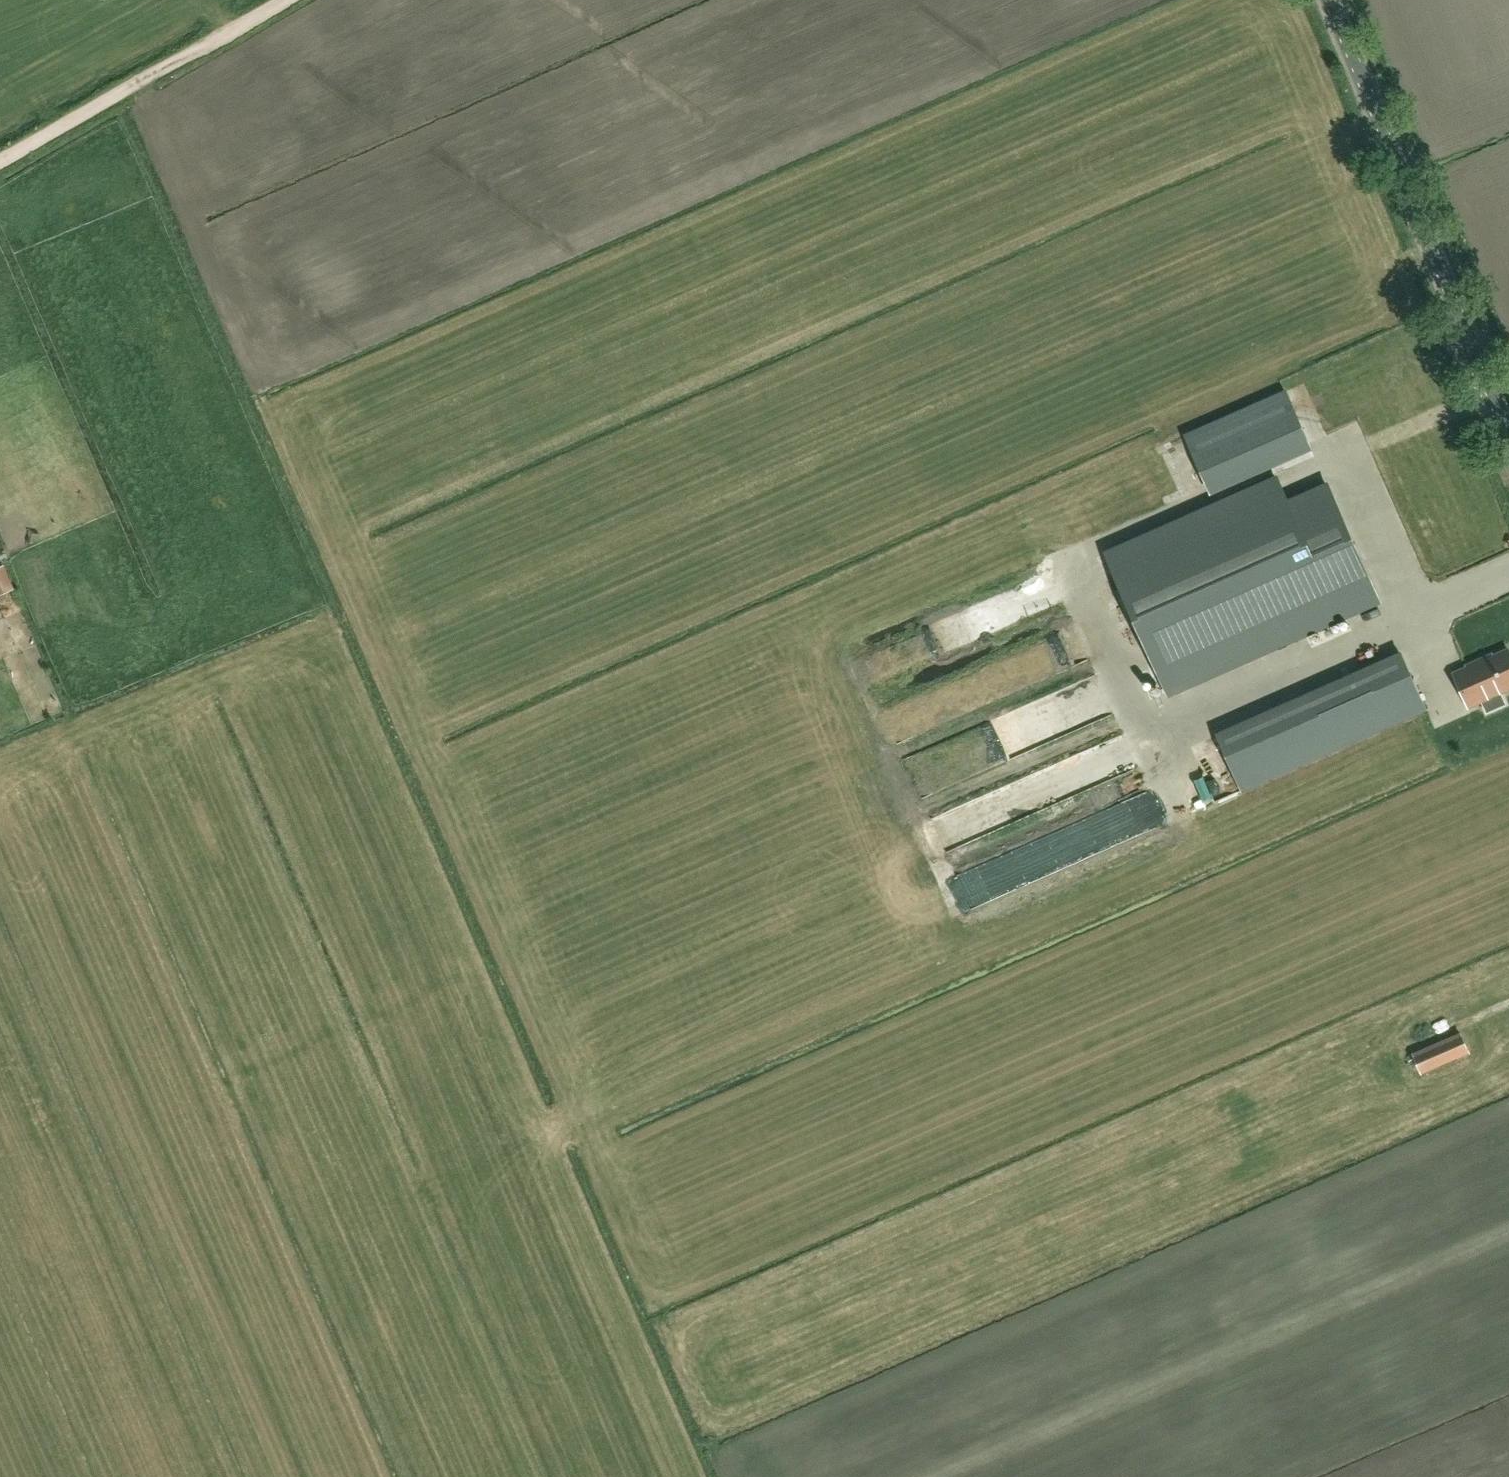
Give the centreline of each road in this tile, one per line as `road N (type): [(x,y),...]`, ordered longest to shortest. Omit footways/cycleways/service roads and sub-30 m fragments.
road 1 (unclassified): [(1508,435),(1331,0)]
road 2 (track): [(284,0),(0,160)]

